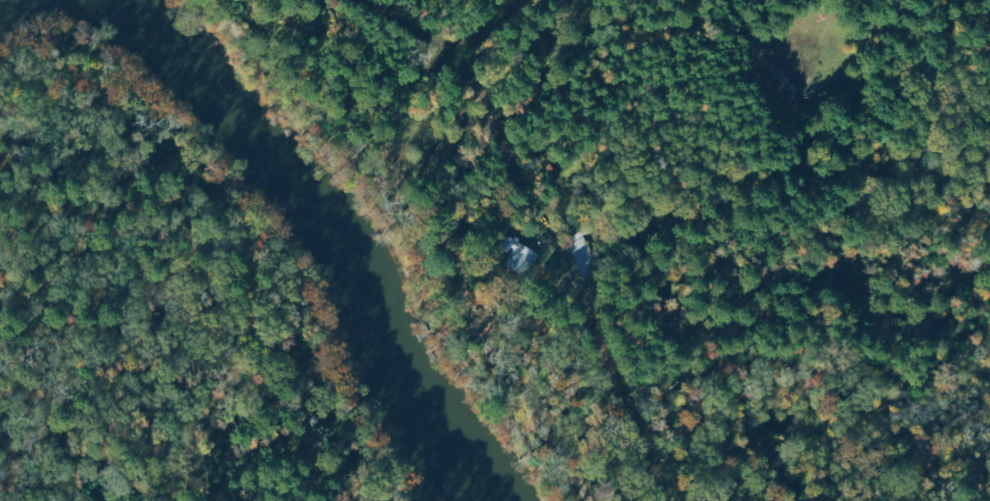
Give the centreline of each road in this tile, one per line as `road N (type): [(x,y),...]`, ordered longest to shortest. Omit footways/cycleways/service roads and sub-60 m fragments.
road 1 (residential): [(565,0),(497,110),(510,156),(675,500)]

